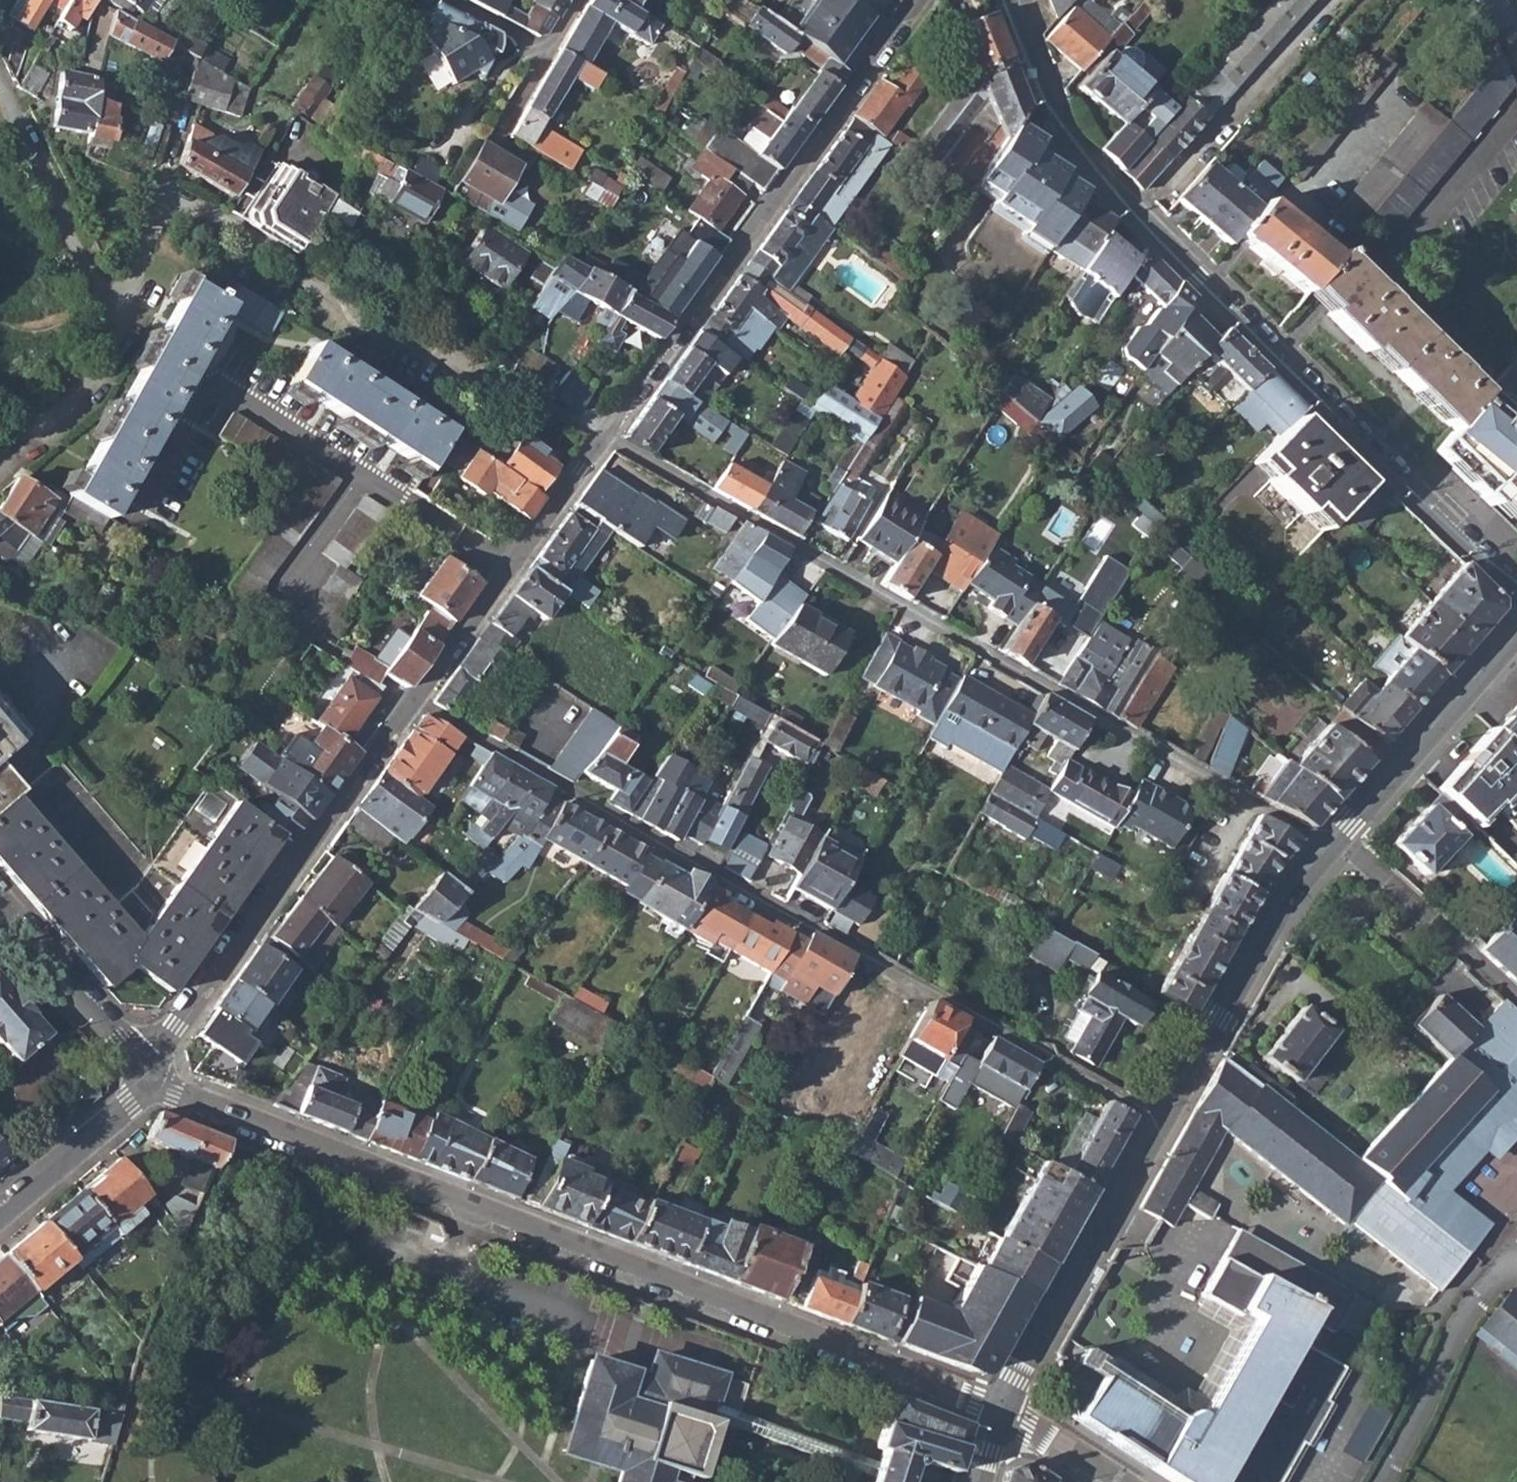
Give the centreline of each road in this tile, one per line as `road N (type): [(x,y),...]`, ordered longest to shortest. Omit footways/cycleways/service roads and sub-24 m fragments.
road 1 (residential): [(1000,1410),(148,1078)]
road 2 (residential): [(148,1078),(177,1024),(606,439)]
road 3 (residential): [(1008,0),(1080,151),(1468,541),(1516,579)]
road 4 (tertiary): [(1000,1410),(1281,899),(1336,831)]
road 5 (residential): [(606,439),(915,0)]
road 6 (residential): [(168,204),(226,225),(421,355),(536,399),(606,439)]
road 7 (track): [(0,84),(123,337)]
road 8 (tertiary): [(1336,831),(1516,627)]
road 9 (residential): [(1336,831),(1516,1000)]
road 10 (residential): [(148,1078),(0,906)]
road 11 (residential): [(148,1078),(130,1104),(0,1214)]
road 12 (track): [(0,470),(90,406),(123,337)]
road 13 (track): [(123,337),(146,227),(168,204)]
road 14 (residential): [(1110,1481),(1000,1410)]

